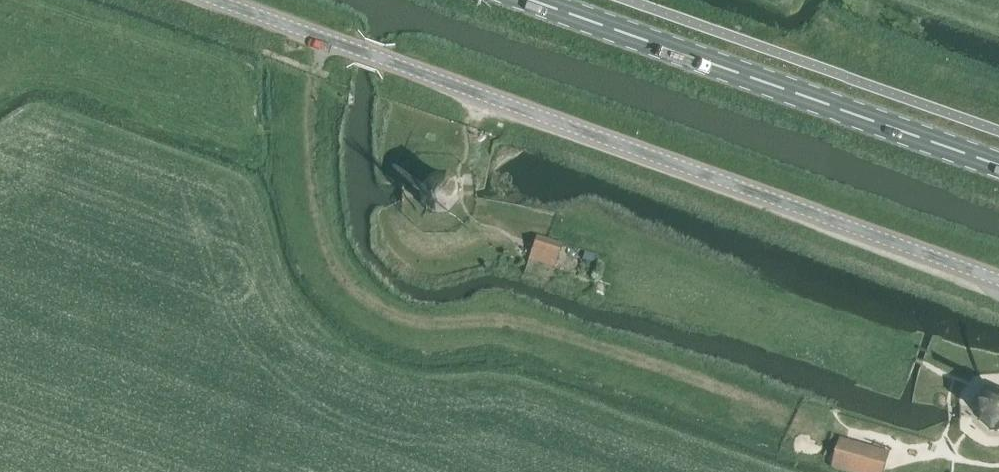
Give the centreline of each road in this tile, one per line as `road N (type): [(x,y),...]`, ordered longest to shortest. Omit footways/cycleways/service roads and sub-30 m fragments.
road 1 (unclassified): [(998,280),(212,0)]
road 2 (track): [(882,442),(514,327),(438,330),(388,318),(356,292),(325,245),(311,166),(313,78),(328,41)]
road 3 (primary): [(998,162),(538,0)]

